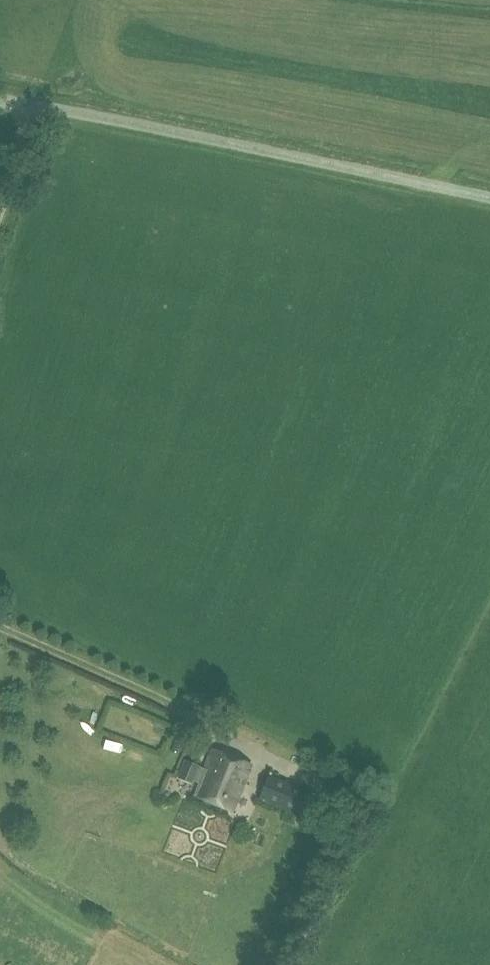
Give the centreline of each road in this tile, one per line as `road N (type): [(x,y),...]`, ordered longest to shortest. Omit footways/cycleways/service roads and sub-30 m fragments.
road 1 (unclassified): [(27,101),(489,198)]
road 2 (unclassified): [(0,627),(169,702),(215,735)]

